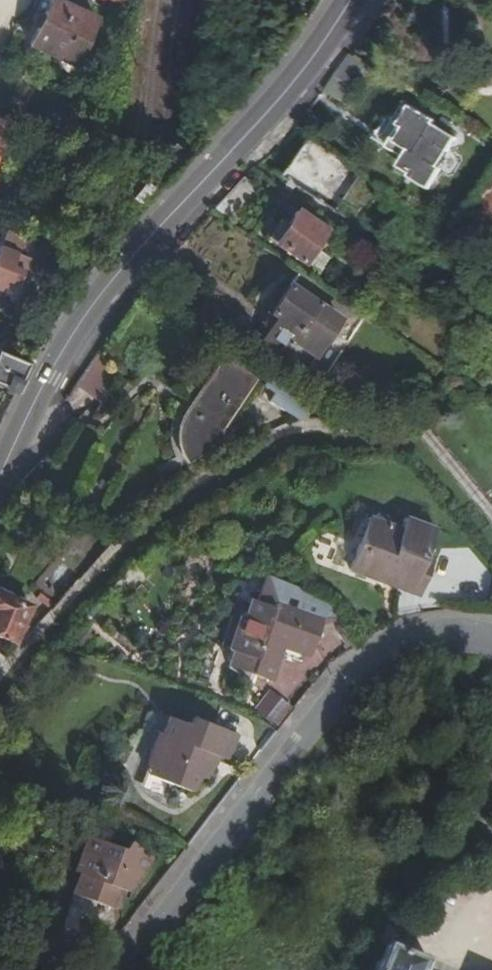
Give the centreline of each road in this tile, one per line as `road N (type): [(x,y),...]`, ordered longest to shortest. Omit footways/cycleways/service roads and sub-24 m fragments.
road 1 (secondary): [(353,0),(297,79),(123,270),(63,350),(0,473)]
road 2 (tertiary): [(120,969),(349,691),(399,649),(429,638),(491,643)]

